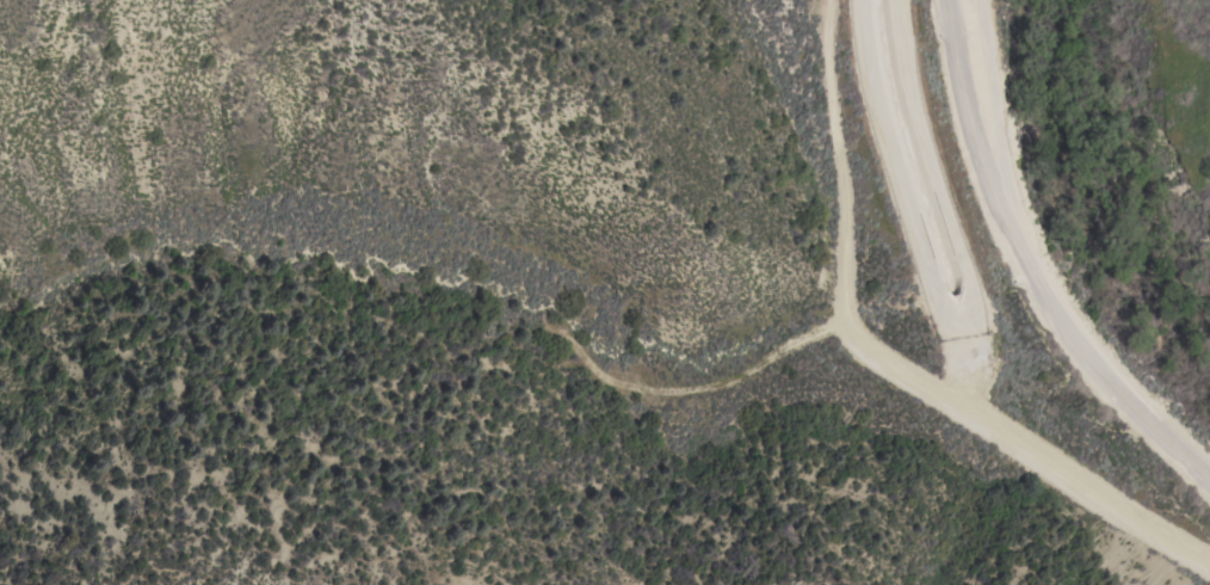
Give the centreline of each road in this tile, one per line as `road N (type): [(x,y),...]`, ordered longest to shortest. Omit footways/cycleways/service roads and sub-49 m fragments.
road 1 (residential): [(1209,470),(1075,331),(1017,252),(964,110),(948,0)]

